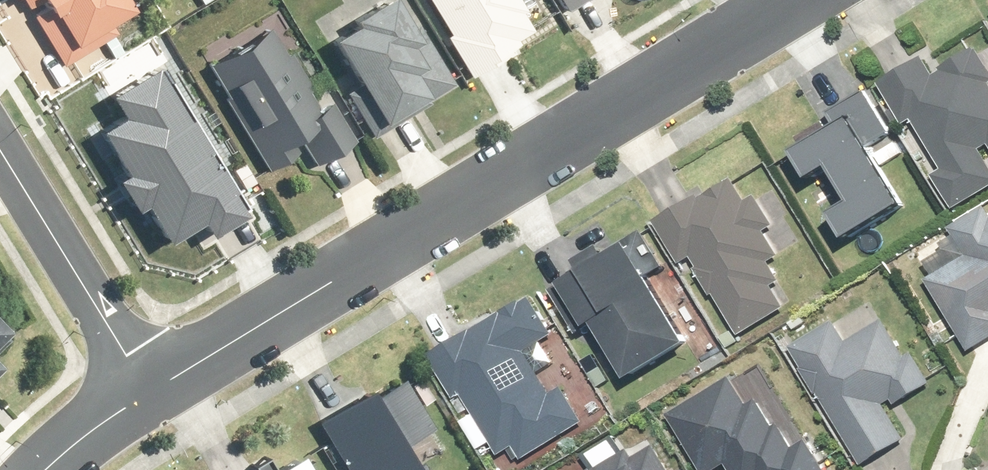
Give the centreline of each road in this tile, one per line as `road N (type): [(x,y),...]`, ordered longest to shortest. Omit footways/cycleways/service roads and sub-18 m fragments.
road 1 (tertiary): [(794,0),(146,391)]
road 2 (residential): [(146,391),(0,154)]
road 3 (tertiary): [(146,391),(43,469)]

